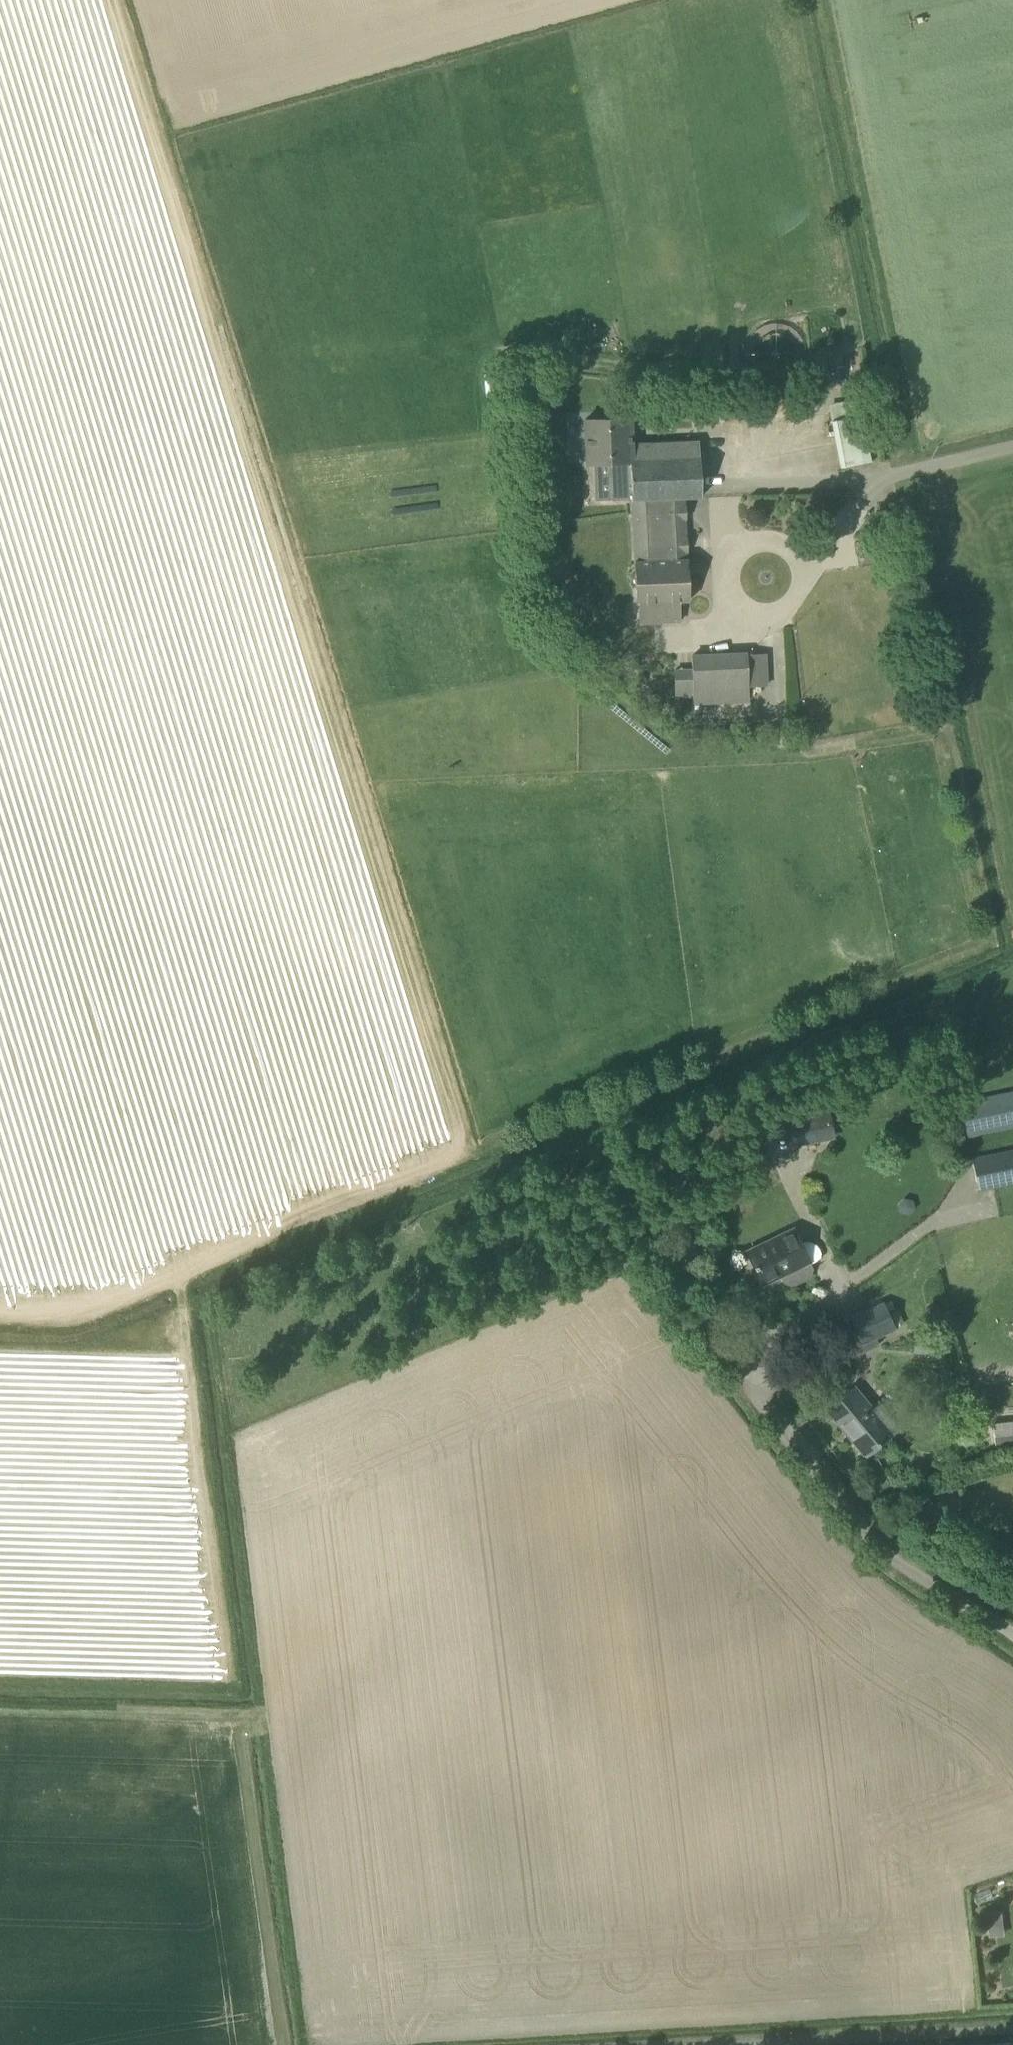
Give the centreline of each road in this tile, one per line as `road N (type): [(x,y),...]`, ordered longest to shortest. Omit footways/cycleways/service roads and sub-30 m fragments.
road 1 (track): [(0,1313),(80,1314),(462,1154)]
road 2 (unclassified): [(1012,1642),(902,1573),(766,1401)]
road 3 (unclassified): [(882,480),(1012,448)]

